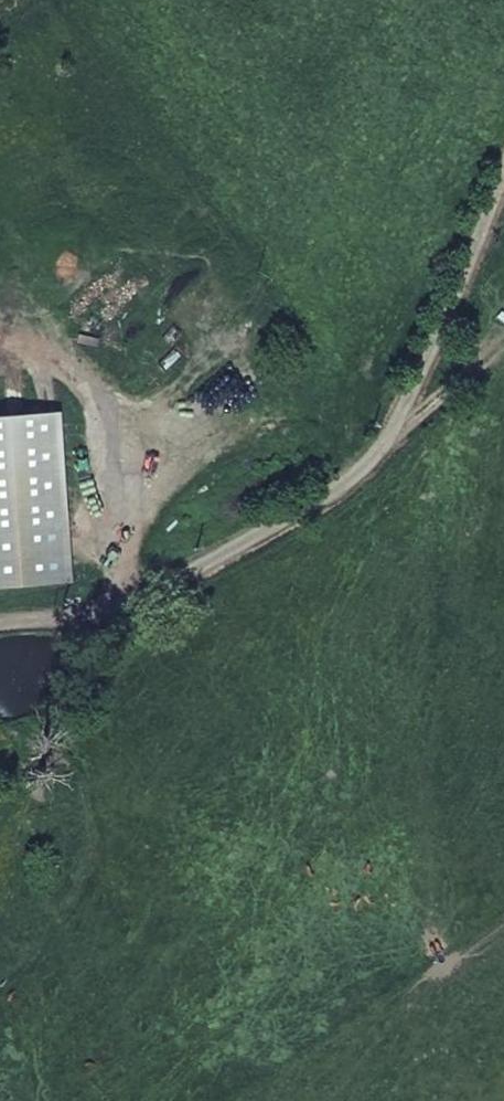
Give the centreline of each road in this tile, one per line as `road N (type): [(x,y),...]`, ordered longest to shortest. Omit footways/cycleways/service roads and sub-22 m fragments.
road 1 (unclassified): [(503,184),(398,424),(347,483),(101,612),(0,624)]

